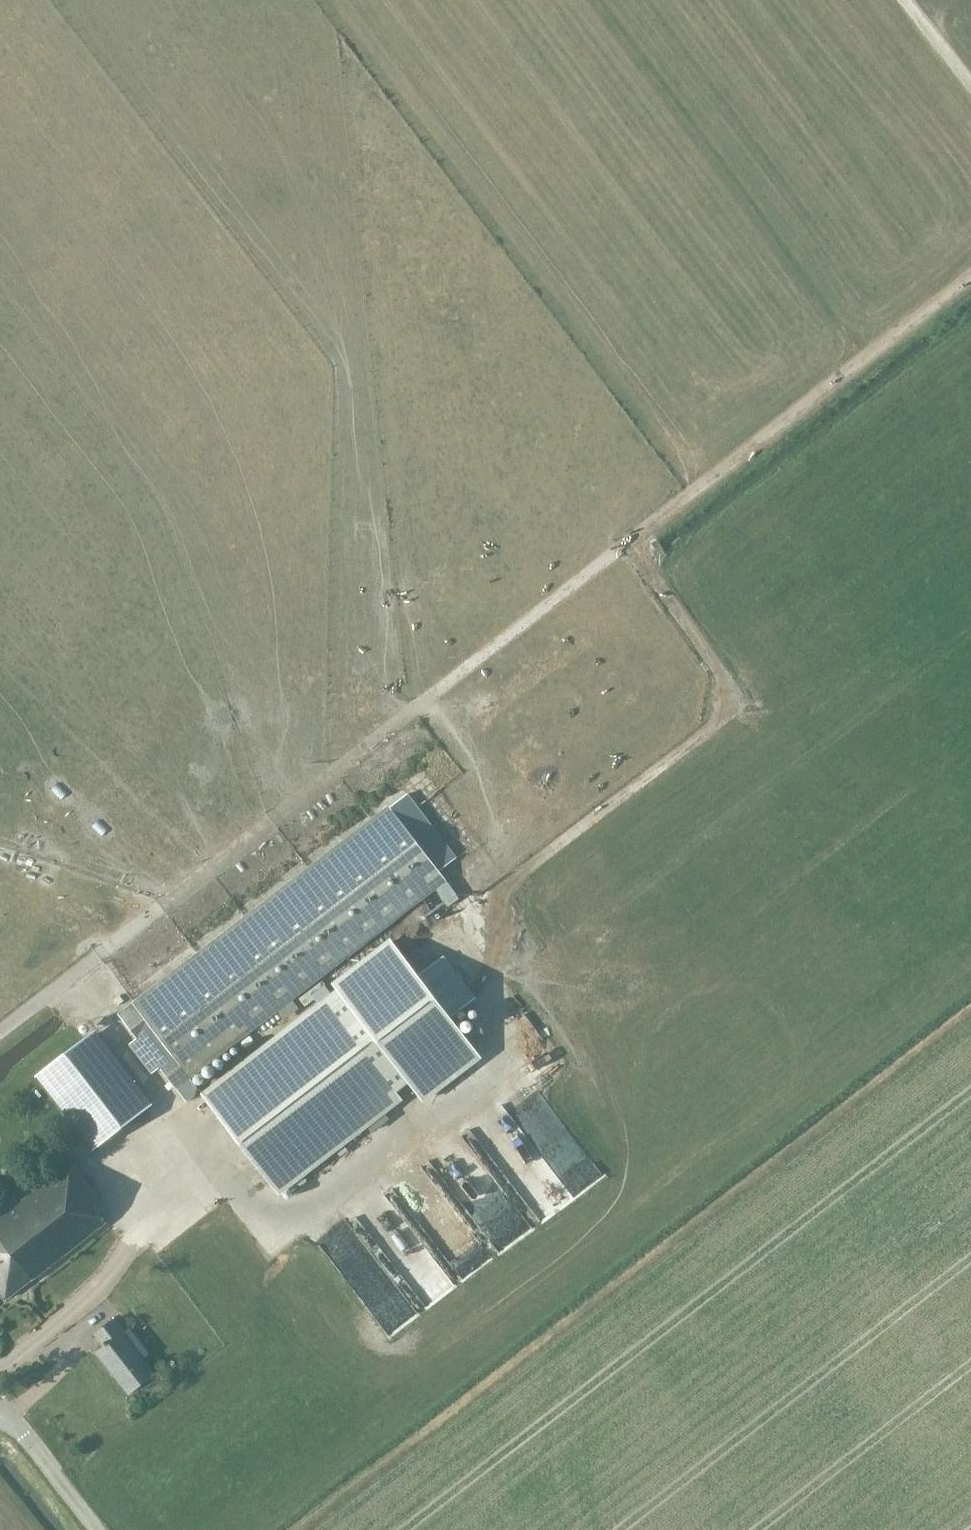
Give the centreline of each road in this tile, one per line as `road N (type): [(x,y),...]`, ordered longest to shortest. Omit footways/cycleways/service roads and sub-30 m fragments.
road 1 (unclassified): [(89,1529),(0,1419)]

